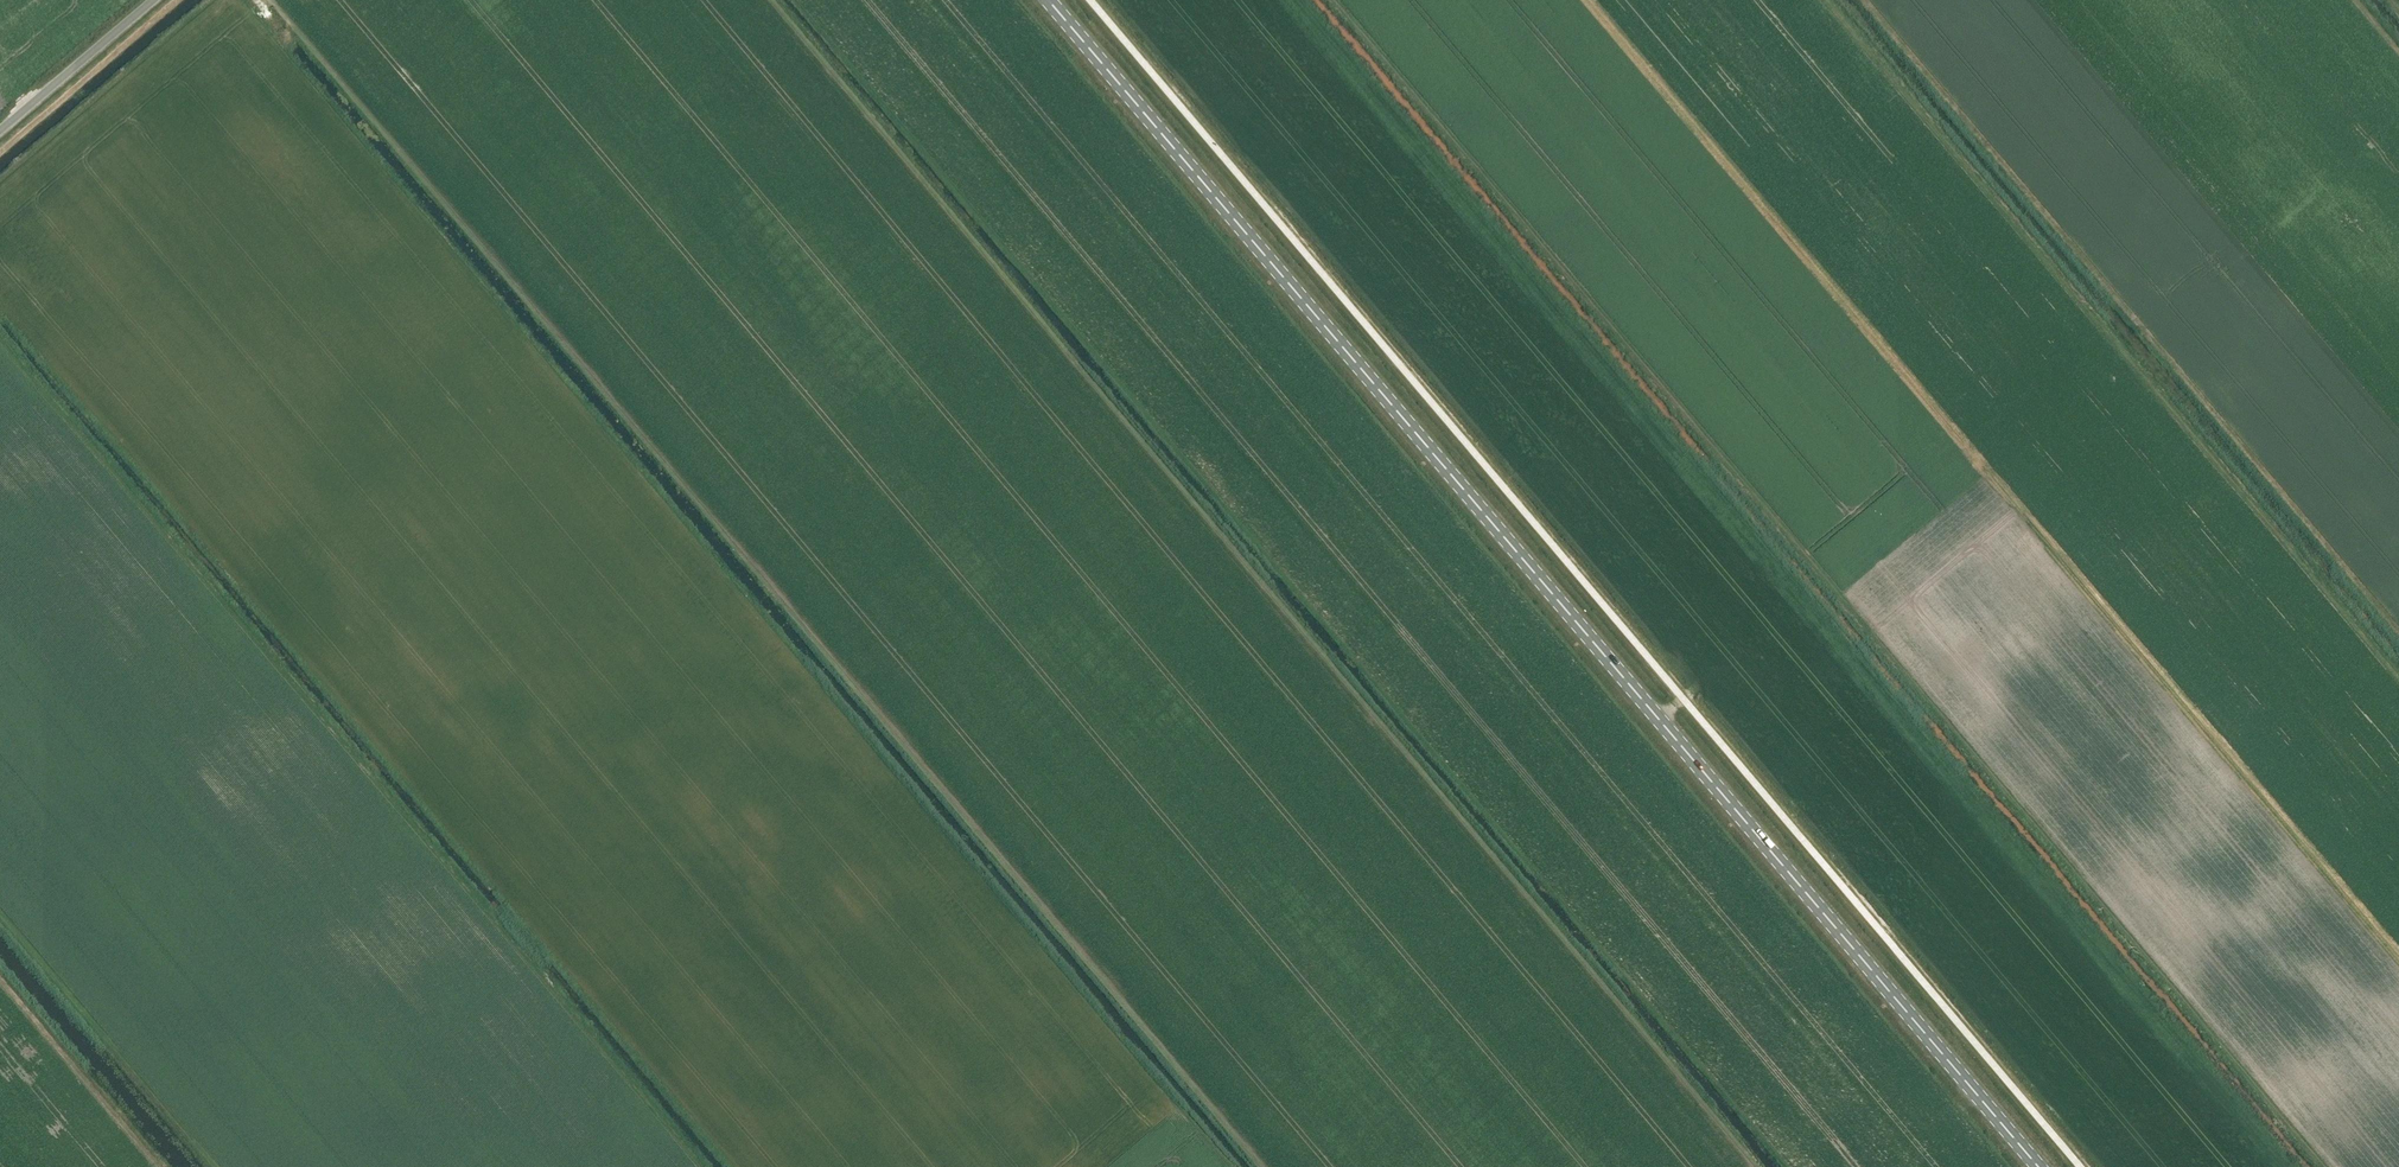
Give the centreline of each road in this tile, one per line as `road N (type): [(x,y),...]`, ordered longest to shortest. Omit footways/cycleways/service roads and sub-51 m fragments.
road 1 (primary): [(2037,1166),(1047,0)]
road 2 (track): [(0,974),(165,1166)]
road 3 (unclassified): [(0,129),(152,0)]

